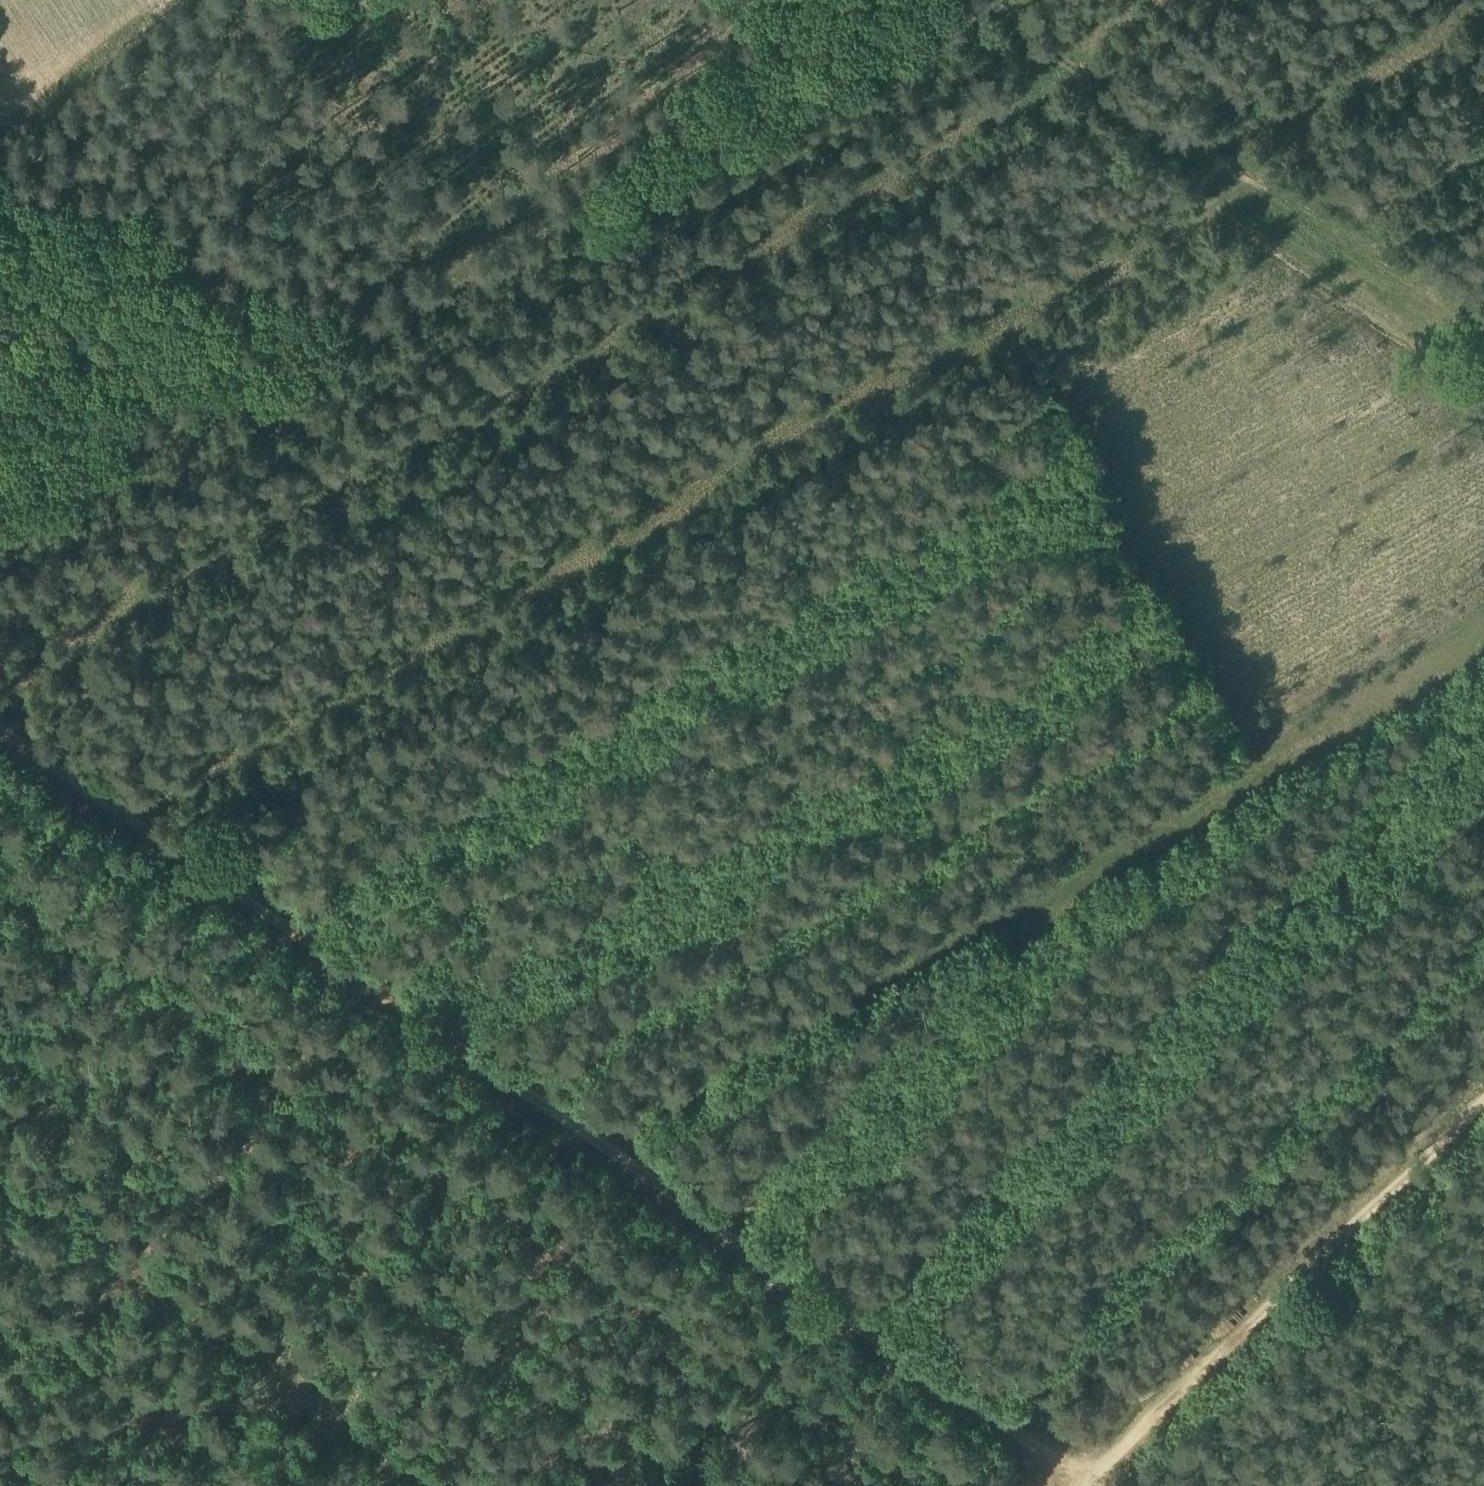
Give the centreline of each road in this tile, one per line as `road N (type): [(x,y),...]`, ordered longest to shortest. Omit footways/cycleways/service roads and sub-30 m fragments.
road 1 (track): [(0,724),(633,1159),(1079,1479)]
road 2 (track): [(0,493),(951,0)]
road 3 (track): [(987,0),(1483,352)]
road 4 (track): [(1079,1479),(1483,1110)]
road 5 (track): [(370,977),(201,1201),(0,1362)]
road 6 (track): [(360,308),(354,234),(332,170),(245,93),(186,0)]

